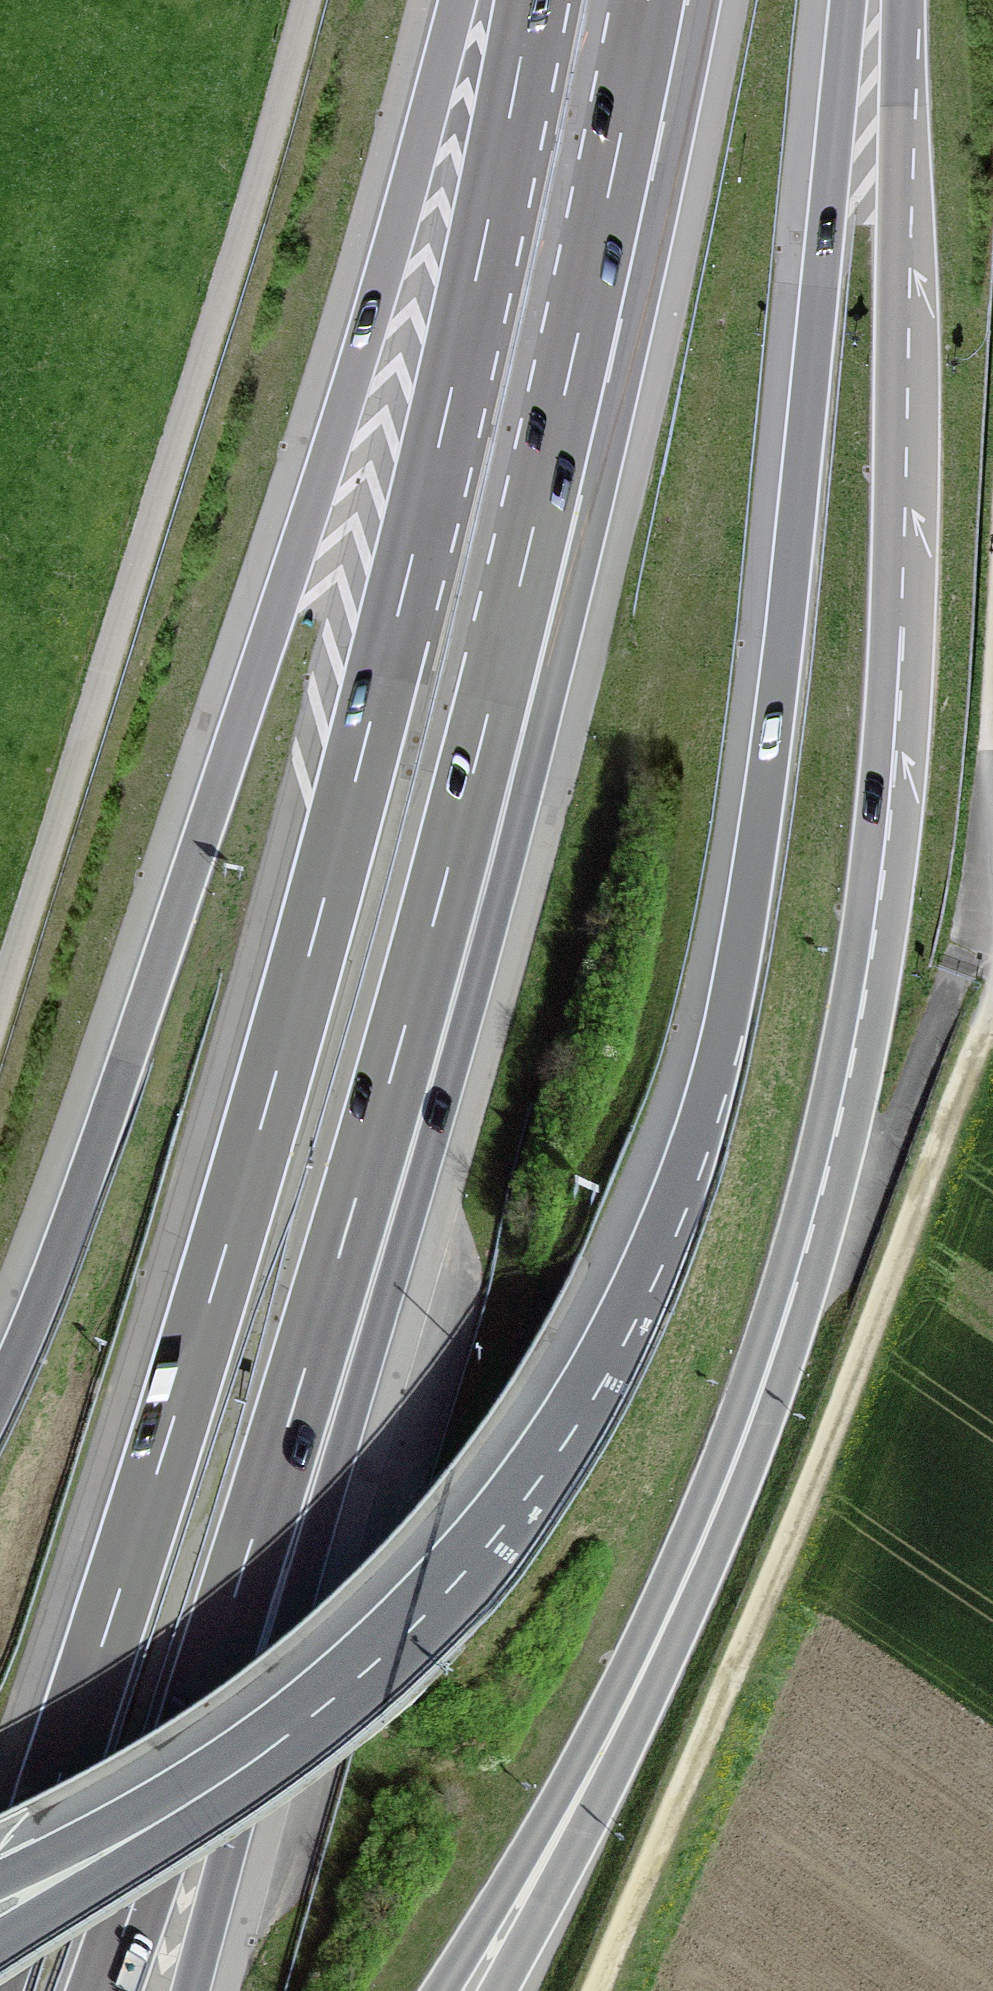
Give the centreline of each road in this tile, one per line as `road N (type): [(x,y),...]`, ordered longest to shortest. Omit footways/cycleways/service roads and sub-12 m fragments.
road 1 (motorway): [(532,0),(452,388),(324,900),(189,1370),(0,1948)]
road 2 (trunk): [(849,0),(767,779),(724,1030),(698,1121),(602,1346),(503,1496),(415,1599),(226,1756)]
road 3 (motorway): [(103,1990),(360,1183),(543,488)]
road 4 (motorway): [(191,1990),(504,884),(543,488)]
road 5 (motorway): [(459,0),(356,367),(276,615),(111,1109),(0,1397)]
road 6 (trunk): [(780,1277),(837,1049),(870,831),(887,583),(902,0)]
road 7 (track): [(597,1990),(829,1447),(992,1008)]
road 8 (trunk): [(441,1990),(528,1849),(638,1641),(691,1524),(780,1277)]
road 9 (motorway): [(499,1990),(615,1774),(724,1534),(771,1412),(780,1277)]
road 10 (motorway): [(543,488),(648,0)]
road 11 (motorway): [(226,1756),(0,1934)]
road 12 (trunk): [(226,1756),(0,1880)]

